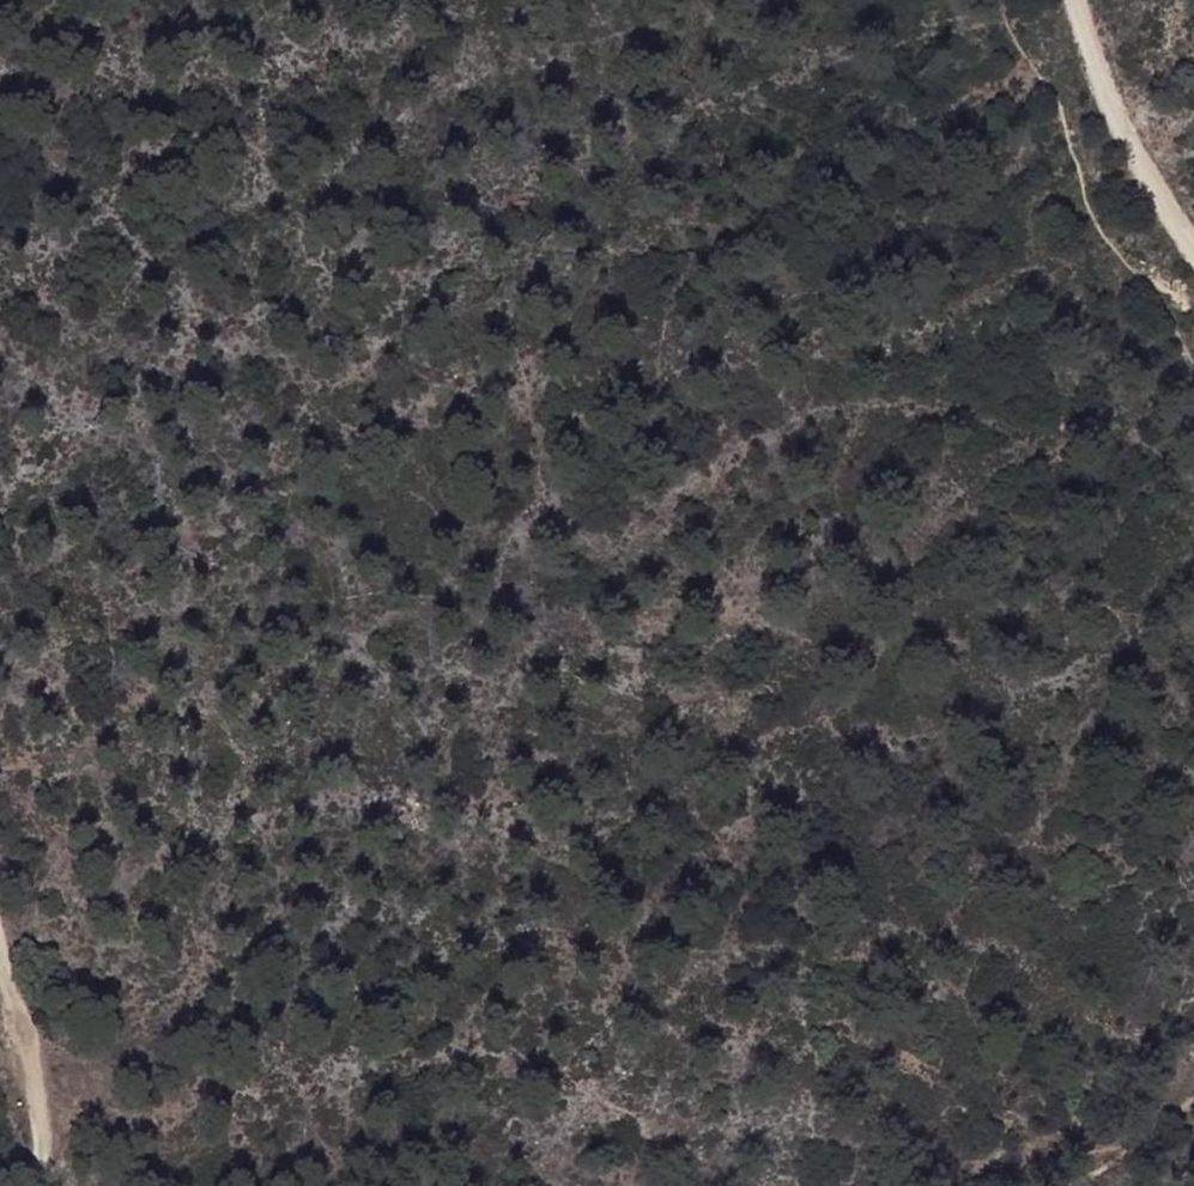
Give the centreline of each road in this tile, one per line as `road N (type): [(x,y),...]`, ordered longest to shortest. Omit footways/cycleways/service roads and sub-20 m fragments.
road 1 (track): [(1193,248),(1109,95),(1081,0)]
road 2 (track): [(0,938),(39,1082),(41,1185)]

